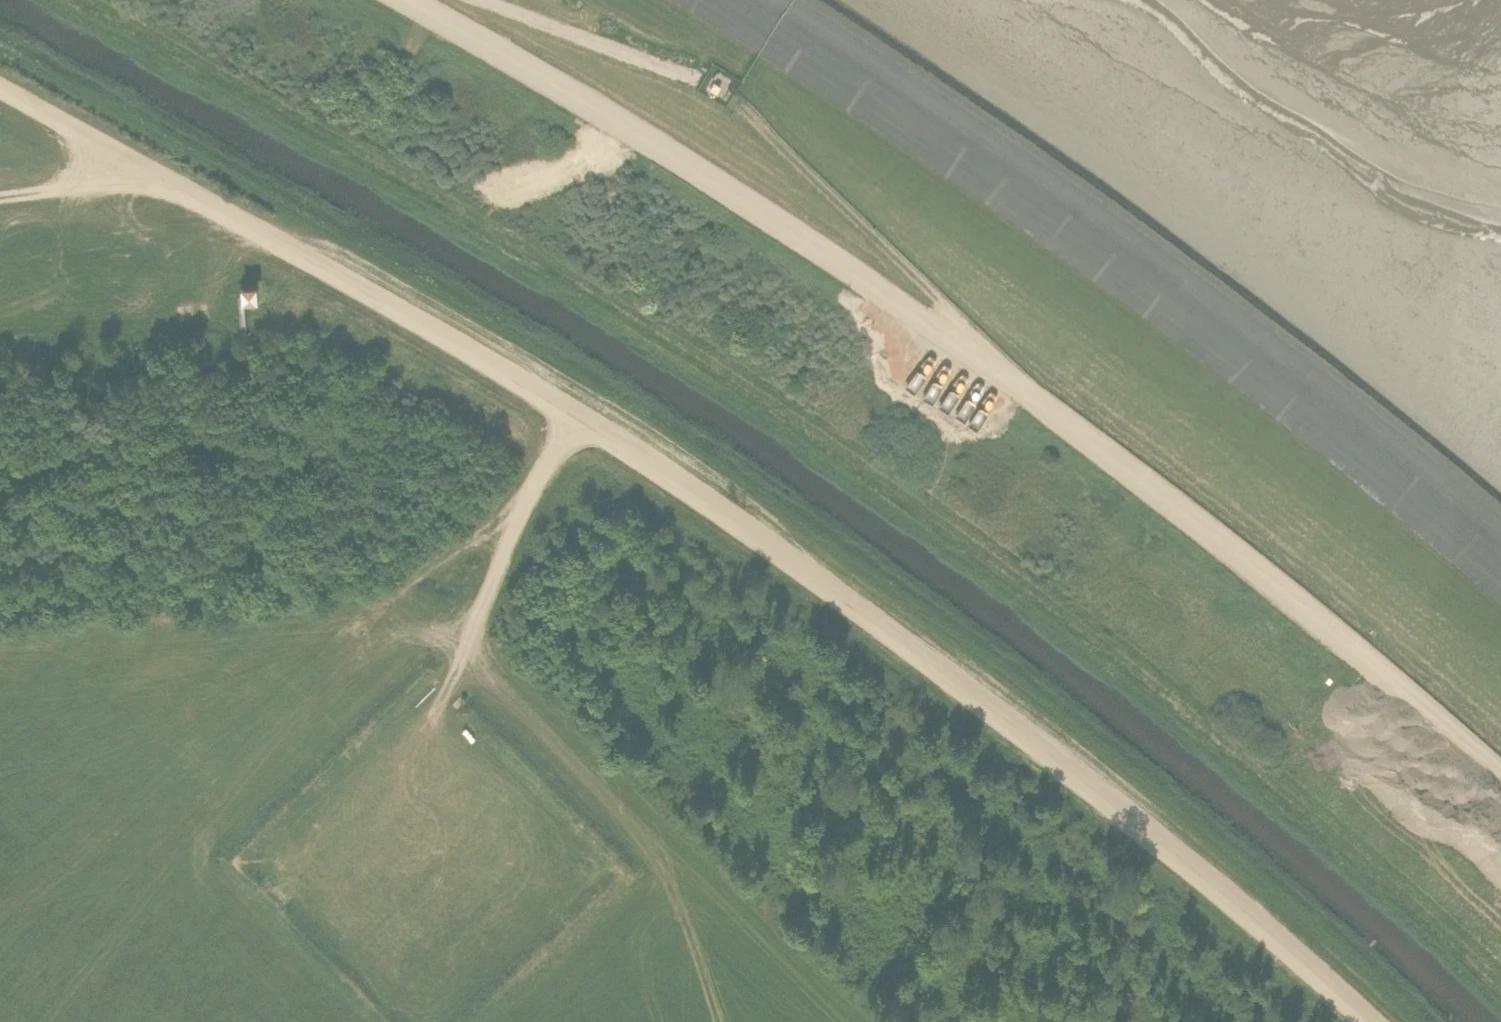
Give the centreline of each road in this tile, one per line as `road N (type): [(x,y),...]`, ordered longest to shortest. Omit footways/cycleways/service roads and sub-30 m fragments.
road 1 (track): [(1372,1021),(1150,834),(850,602),(617,442),(415,318),(144,172),(0,194)]
road 2 (track): [(1500,525),(1177,273),(781,0)]
road 3 (track): [(144,172),(0,85)]

